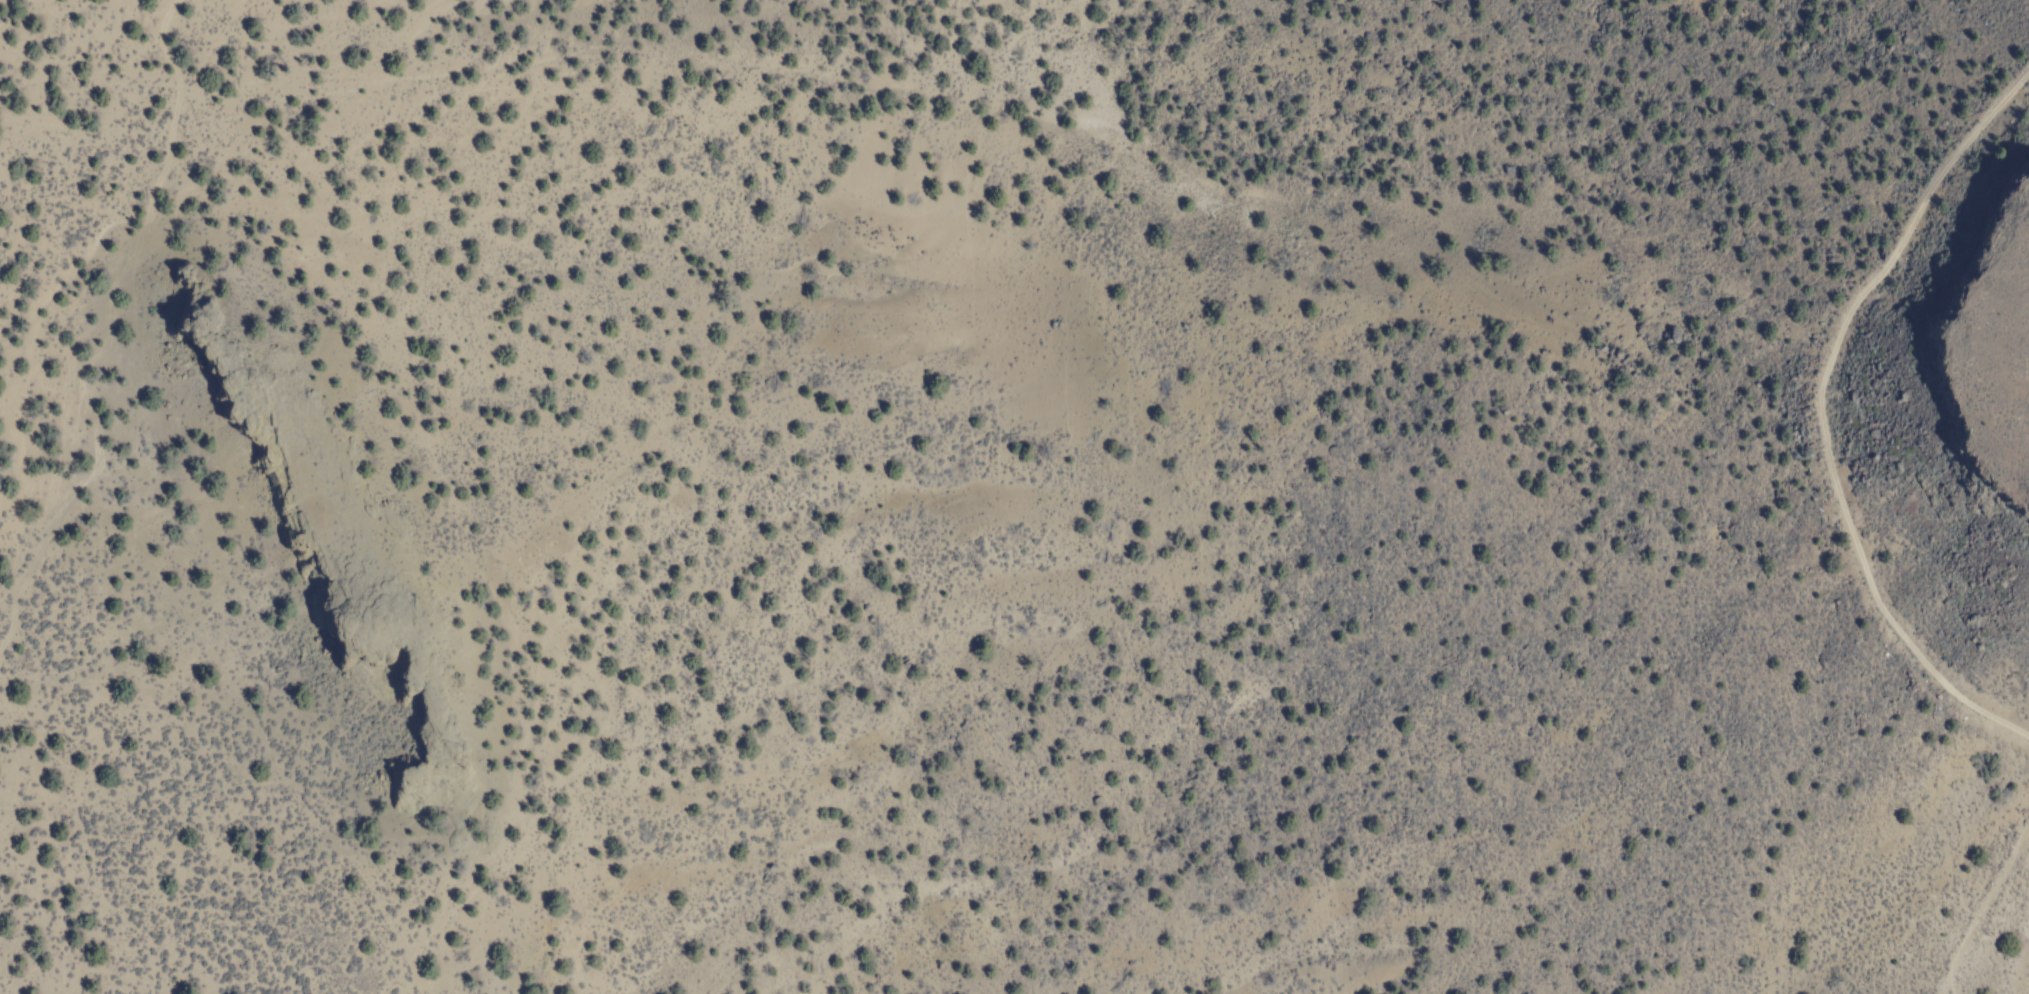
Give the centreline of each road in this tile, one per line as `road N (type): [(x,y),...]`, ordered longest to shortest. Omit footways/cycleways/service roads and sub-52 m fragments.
road 1 (residential): [(2028,95),(1867,309),(1838,445),(1921,642),(2028,748)]
road 2 (track): [(2028,859),(1960,993)]

